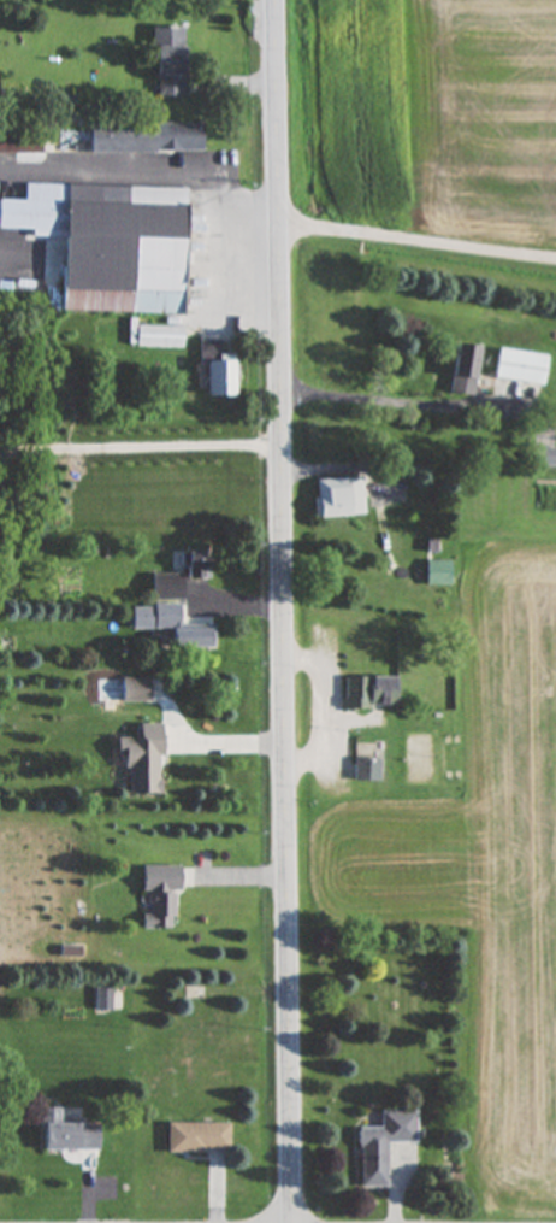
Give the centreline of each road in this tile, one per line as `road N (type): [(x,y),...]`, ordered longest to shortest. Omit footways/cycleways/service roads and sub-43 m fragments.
road 1 (secondary): [(290,1222),(272,0)]

